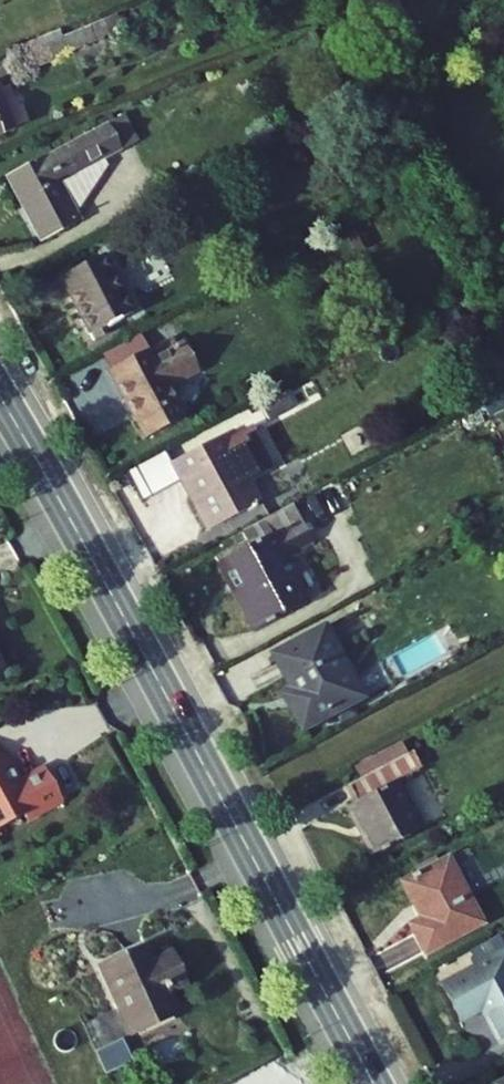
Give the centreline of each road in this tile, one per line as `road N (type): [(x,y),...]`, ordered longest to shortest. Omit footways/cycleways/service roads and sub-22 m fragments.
road 1 (primary): [(0,395),(374,1083)]

